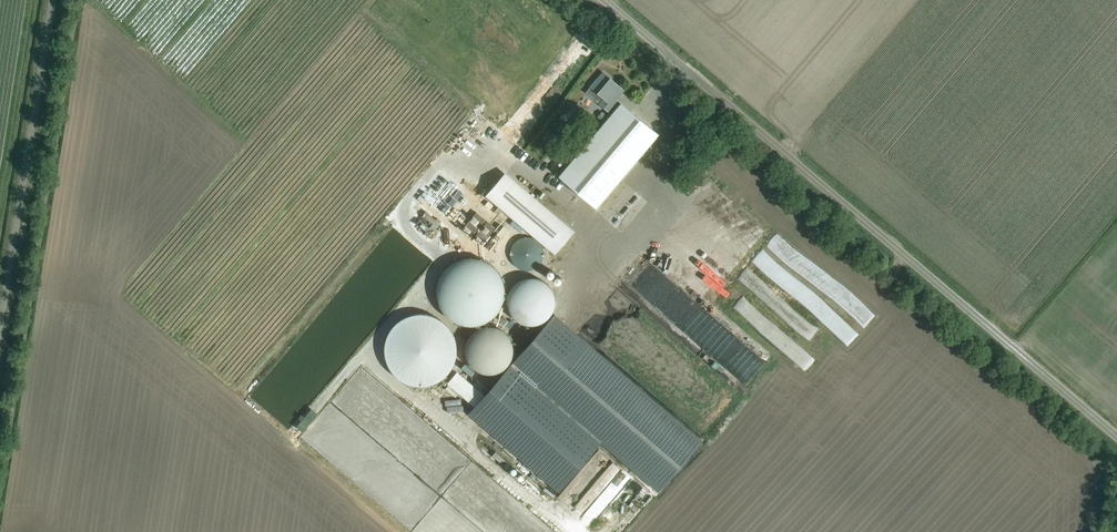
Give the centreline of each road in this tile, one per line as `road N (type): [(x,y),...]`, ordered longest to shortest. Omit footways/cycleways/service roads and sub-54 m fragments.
road 1 (unclassified): [(1116,437),(605,0)]
road 2 (unclassified): [(0,332),(53,0)]

